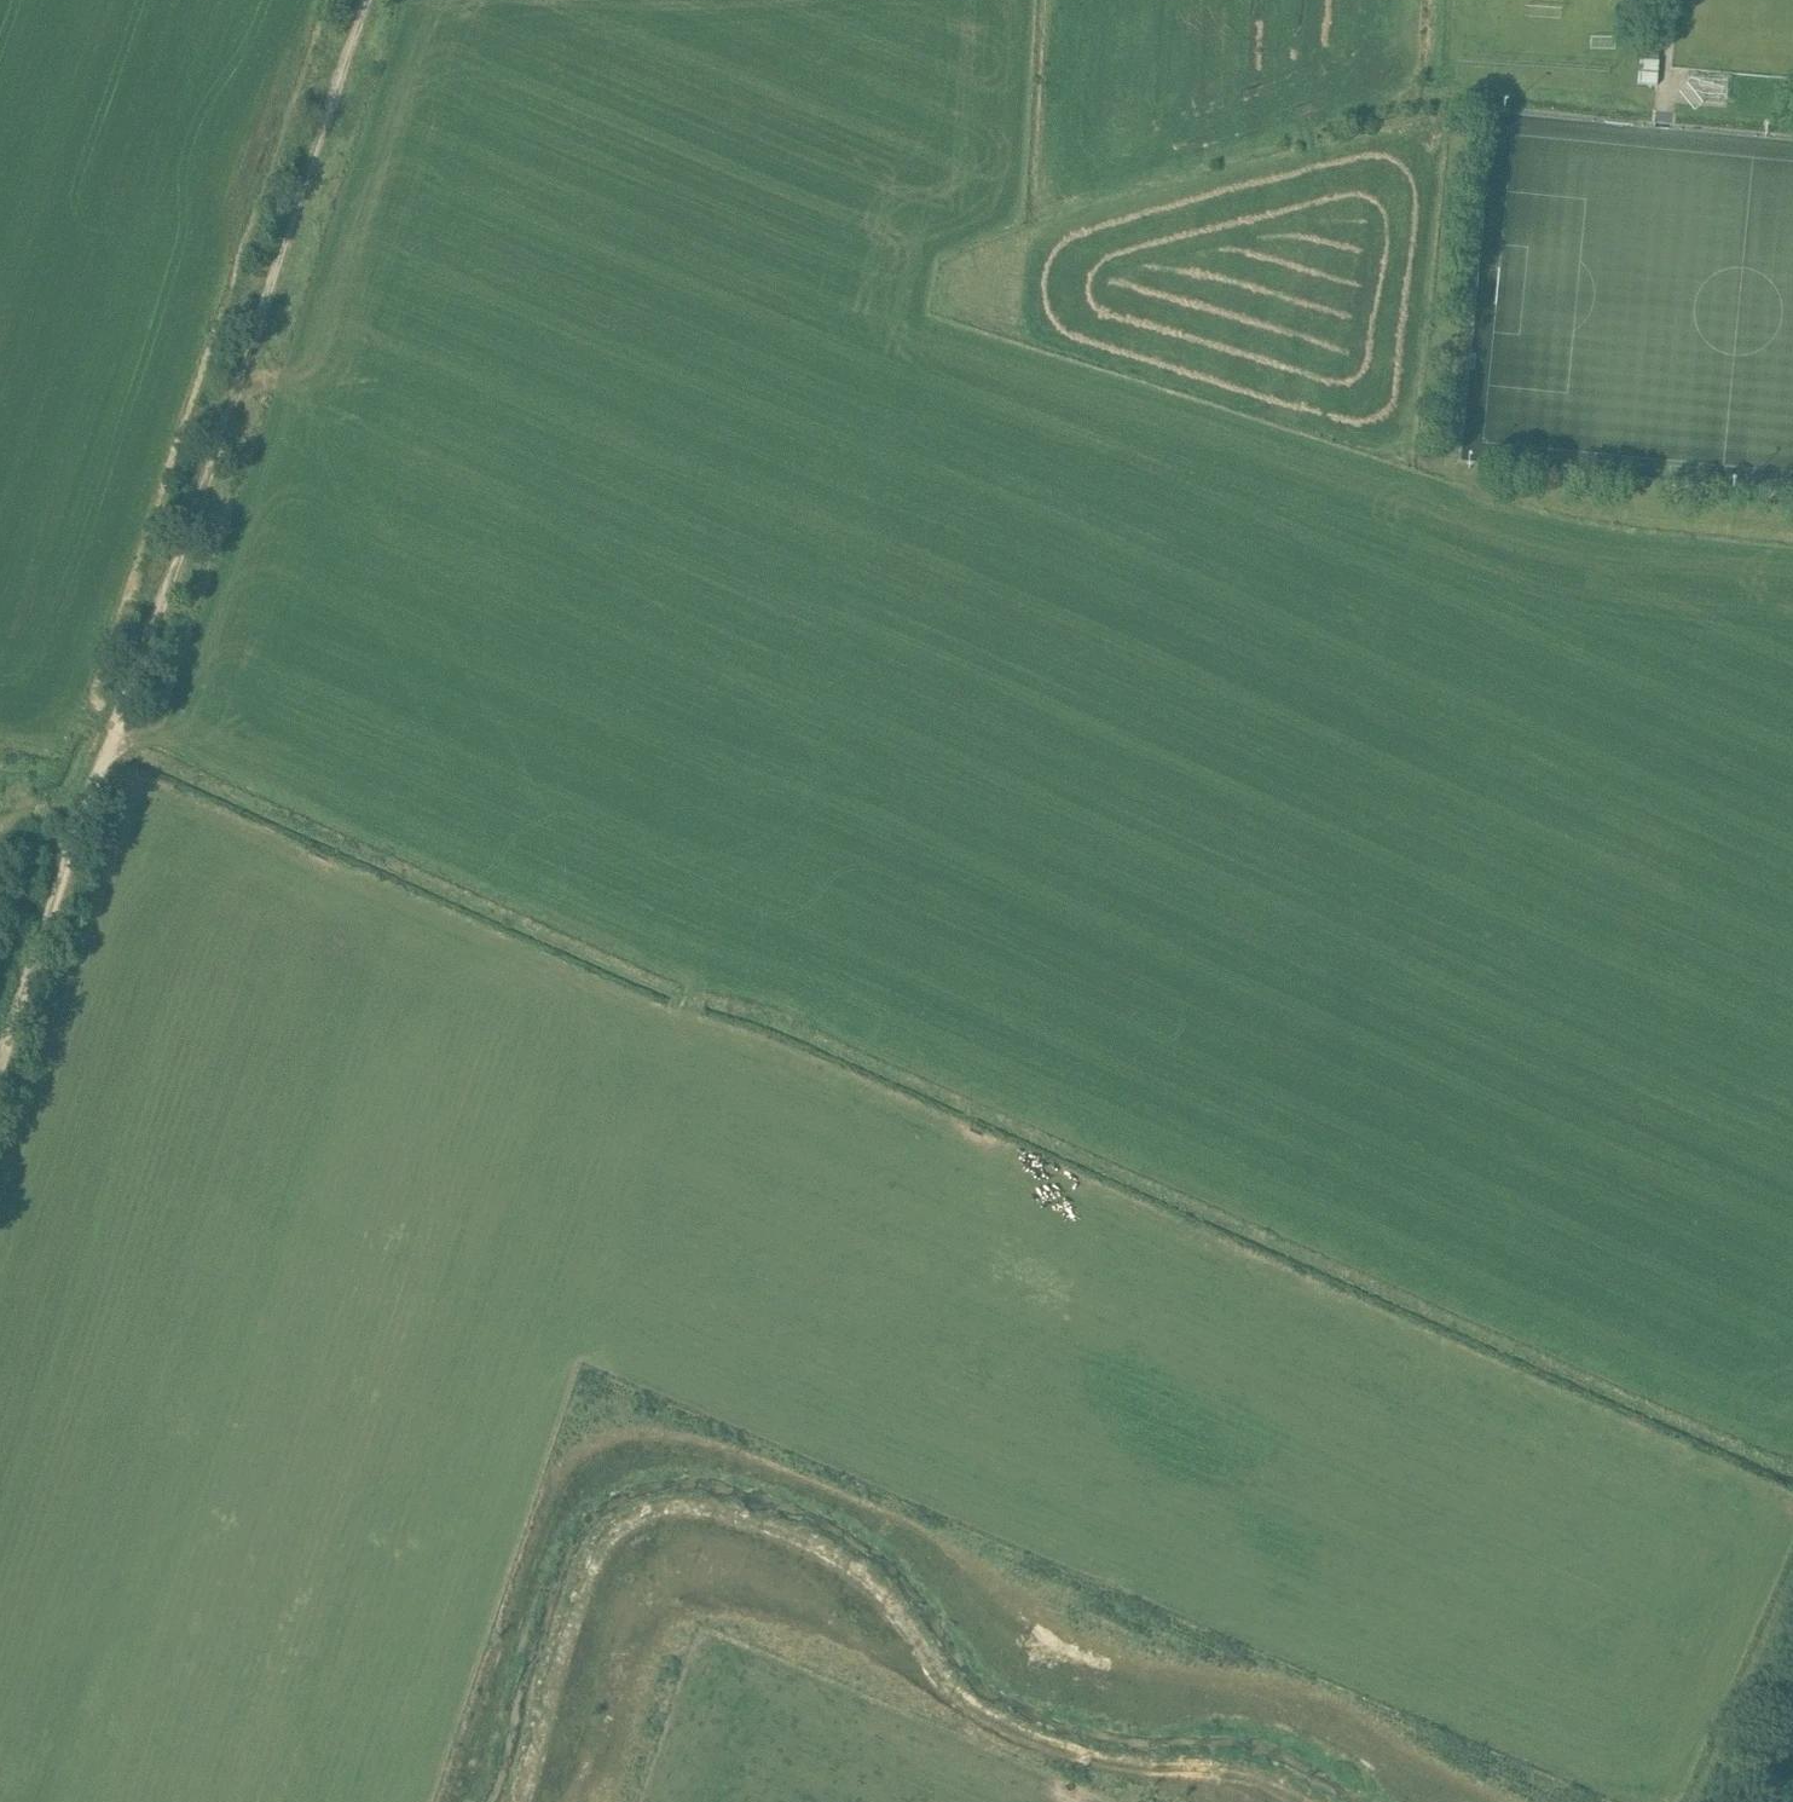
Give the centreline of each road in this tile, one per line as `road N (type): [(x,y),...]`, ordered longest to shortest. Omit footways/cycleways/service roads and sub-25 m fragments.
road 1 (track): [(356,0),(0,1028)]

